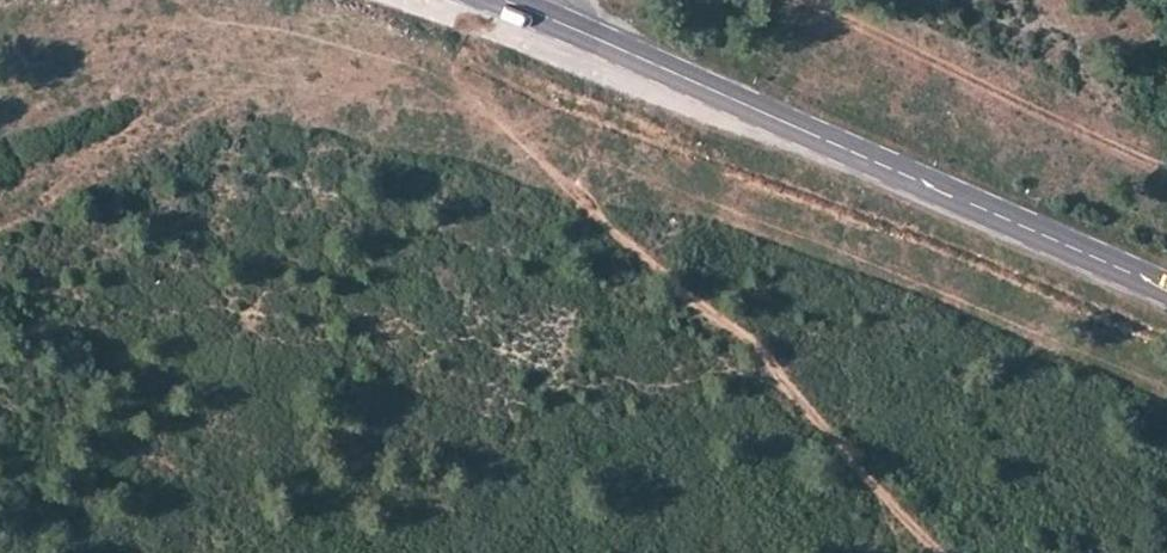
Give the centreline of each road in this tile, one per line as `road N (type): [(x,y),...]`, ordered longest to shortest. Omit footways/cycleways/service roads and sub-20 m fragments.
road 1 (track): [(942,552),(903,523),(754,338),(623,239),(525,138),(490,95),(472,0)]
road 2 (tertiary): [(504,0),(1166,289)]

